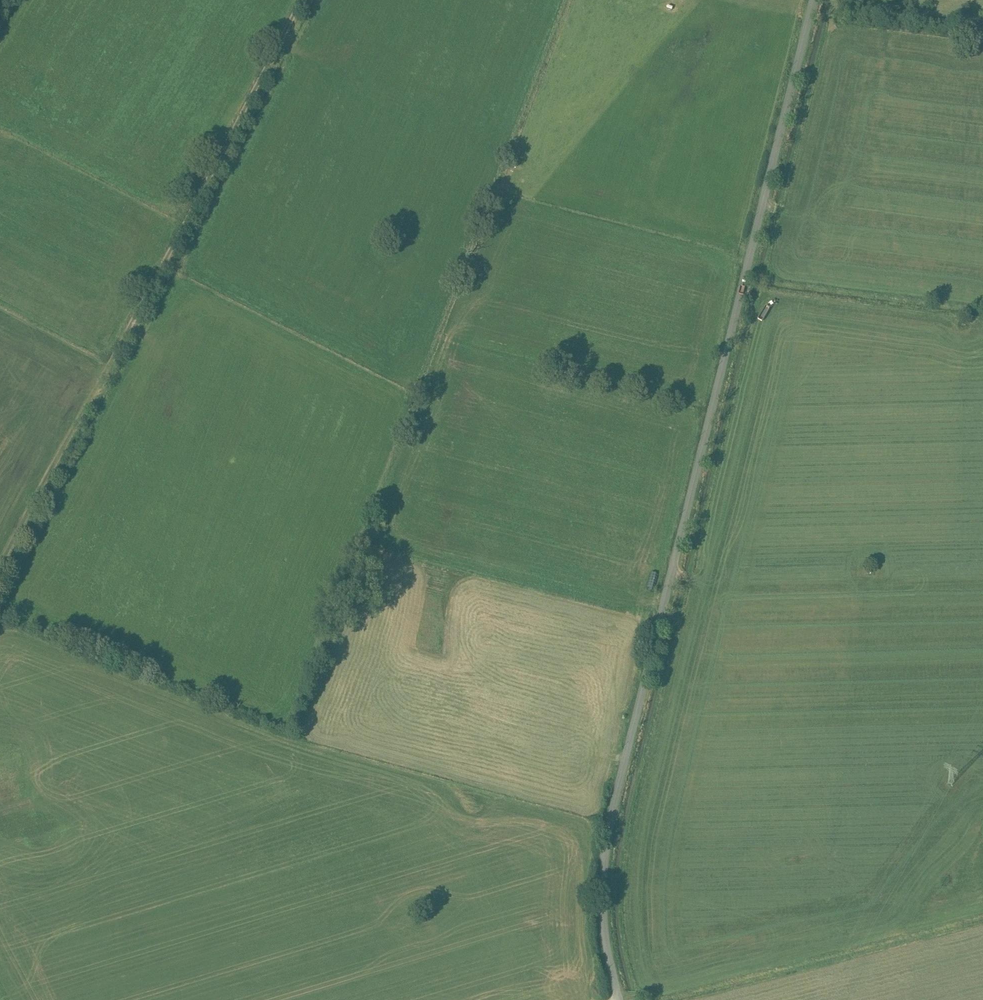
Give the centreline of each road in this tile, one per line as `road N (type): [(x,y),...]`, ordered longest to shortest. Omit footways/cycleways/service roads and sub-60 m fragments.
road 1 (unclassified): [(813,0),(602,864),(602,930),(618,999)]
road 2 (track): [(304,0),(0,567)]

